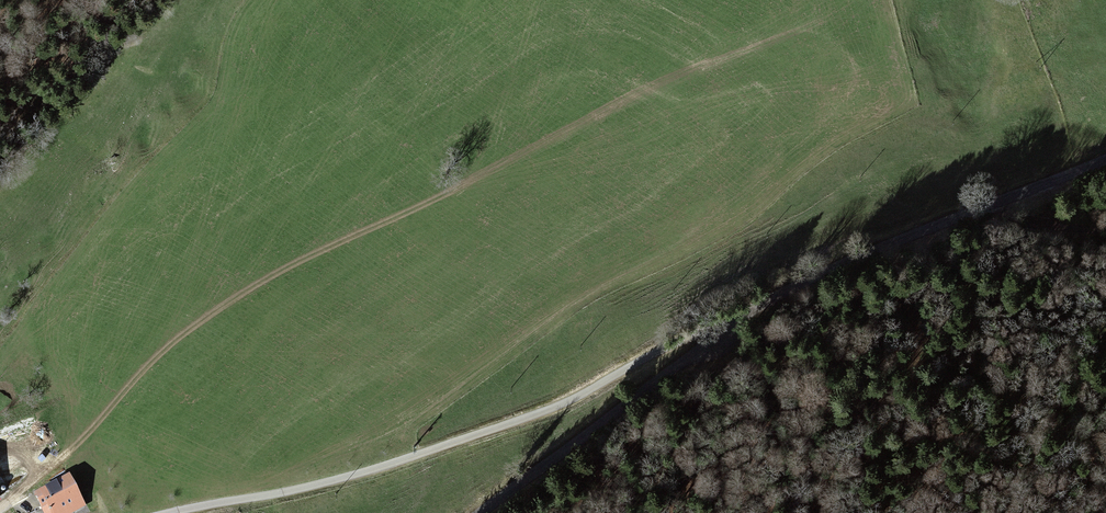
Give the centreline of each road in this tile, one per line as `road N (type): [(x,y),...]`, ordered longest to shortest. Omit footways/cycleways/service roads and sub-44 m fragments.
road 1 (unclassified): [(1105,156),(743,312),(480,512)]
road 2 (track): [(181,512),(380,470),(562,404),(656,352),(725,328)]
road 3 (track): [(453,190),(299,262),(201,321),(0,508)]

